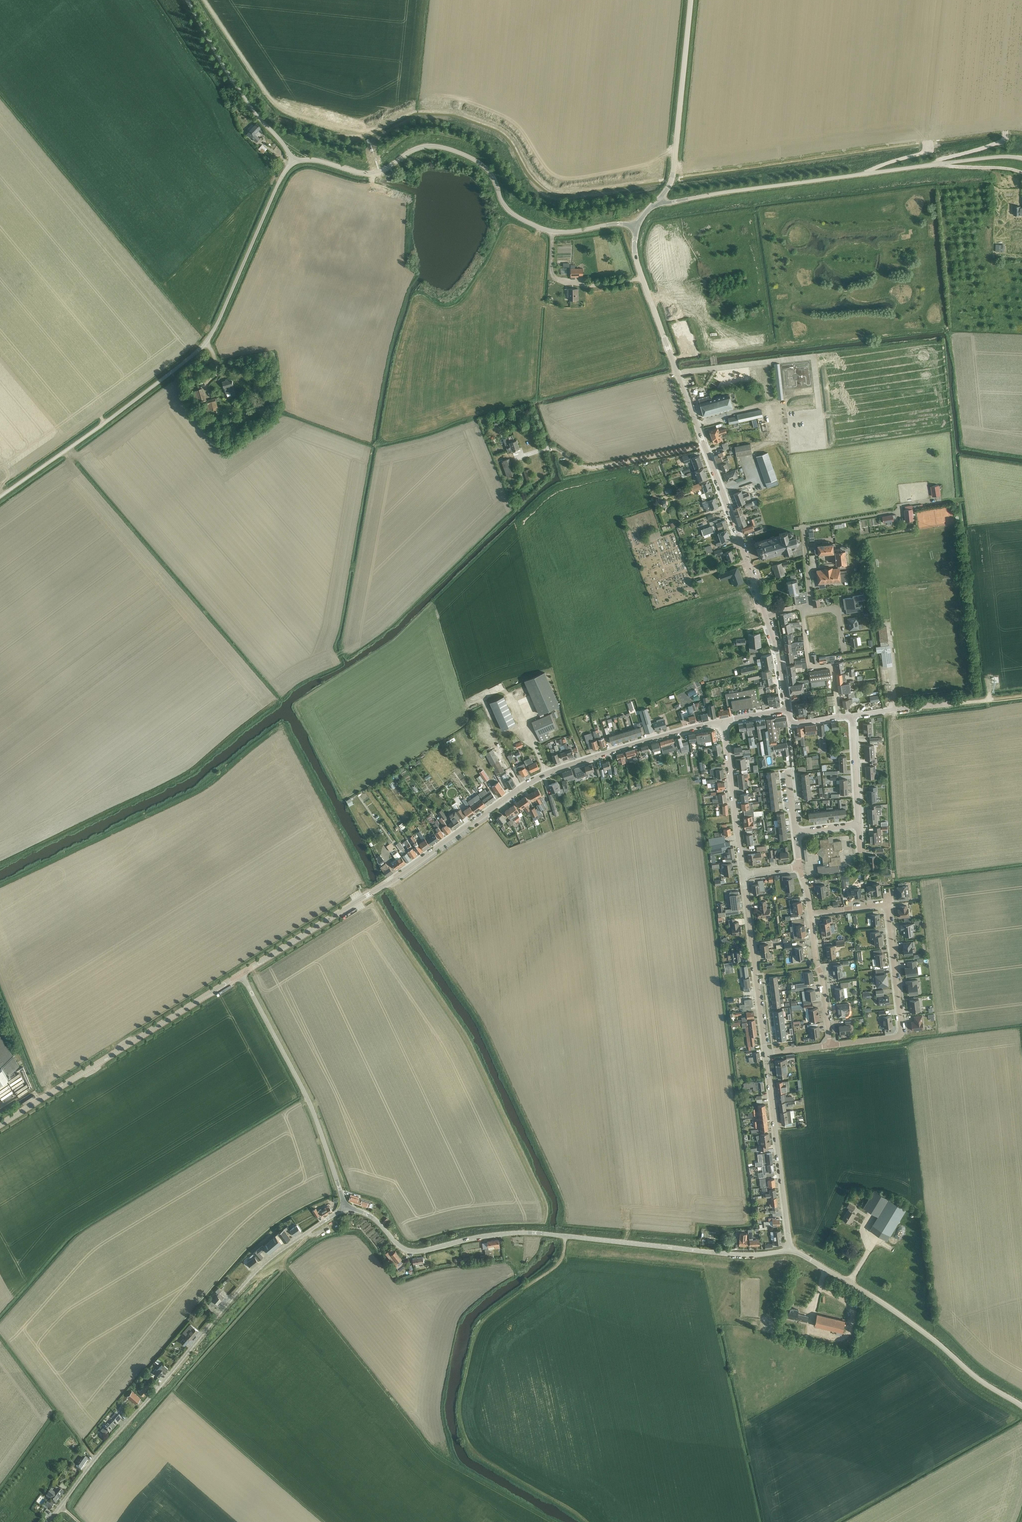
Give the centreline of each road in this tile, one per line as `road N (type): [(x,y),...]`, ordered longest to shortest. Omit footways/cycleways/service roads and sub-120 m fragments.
road 1 (tertiary): [(241,973),(529,782),(722,721)]
road 2 (residential): [(0,497),(206,342),(294,162)]
road 3 (unclassified): [(346,1207),(249,1279),(48,1521)]
road 4 (tertiary): [(765,615),(637,264),(638,226)]
road 5 (tertiary): [(638,226),(538,227),(506,208),(483,165),(442,147),(412,150),(373,173),(294,162)]
road 6 (unclassified): [(693,1250),(532,1233),(410,1251),(374,1219),(346,1207)]
road 7 (unclassified): [(658,200),(941,164)]
road 8 (tertiary): [(0,1125),(241,973)]
road 9 (unclassified): [(346,1207),(308,1099),(241,973)]
road 10 (unclassified): [(1021,1406),(811,1260)]
road 11 (unclassified): [(658,200),(674,169),(690,0)]
road 12 (residential): [(831,1045),(903,1030),(888,903)]
road 13 (residential): [(790,1250),(766,1053)]
road 14 (tertiary): [(294,162),(226,70),(187,0)]
road 15 (residential): [(803,606),(811,604),(803,526),(899,511)]
road 16 (residential): [(766,1053),(741,875)]
road 17 (residential): [(741,875),(722,721)]
road 18 (residential): [(831,1045),(810,913)]
road 19 (residential): [(839,717),(833,666),(810,665),(804,613)]

